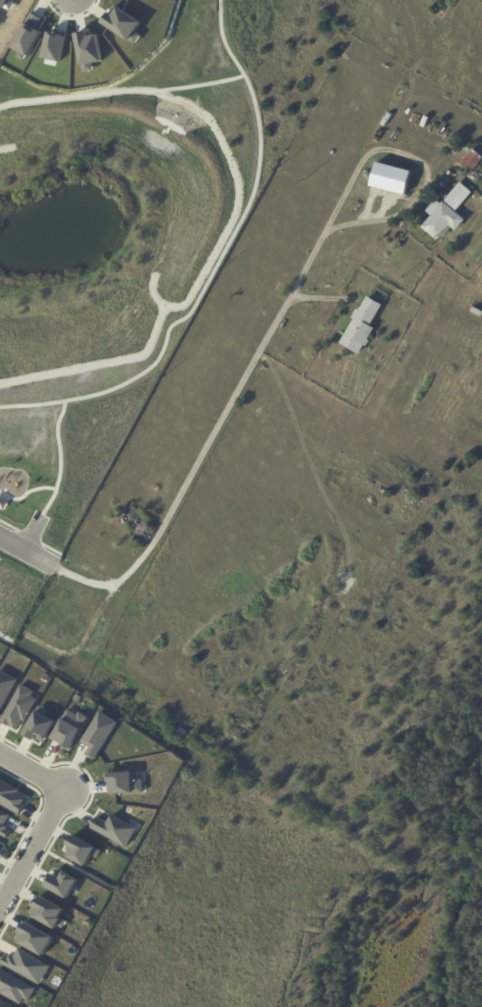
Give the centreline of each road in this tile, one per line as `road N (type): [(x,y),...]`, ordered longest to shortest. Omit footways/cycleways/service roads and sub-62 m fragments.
road 1 (track): [(0,621),(51,649),(76,648),(103,600),(152,544),(324,233)]
road 2 (track): [(0,107),(157,91),(204,114),(234,170),(235,215),(186,303),(163,305),(154,275)]
road 3 (track): [(324,233),(401,212),(417,195),(424,169),(408,156),(374,149),(324,233)]
road 4 (track): [(0,382),(142,355),(163,305)]
road 5 (residential): [(0,903),(62,792),(0,757)]

